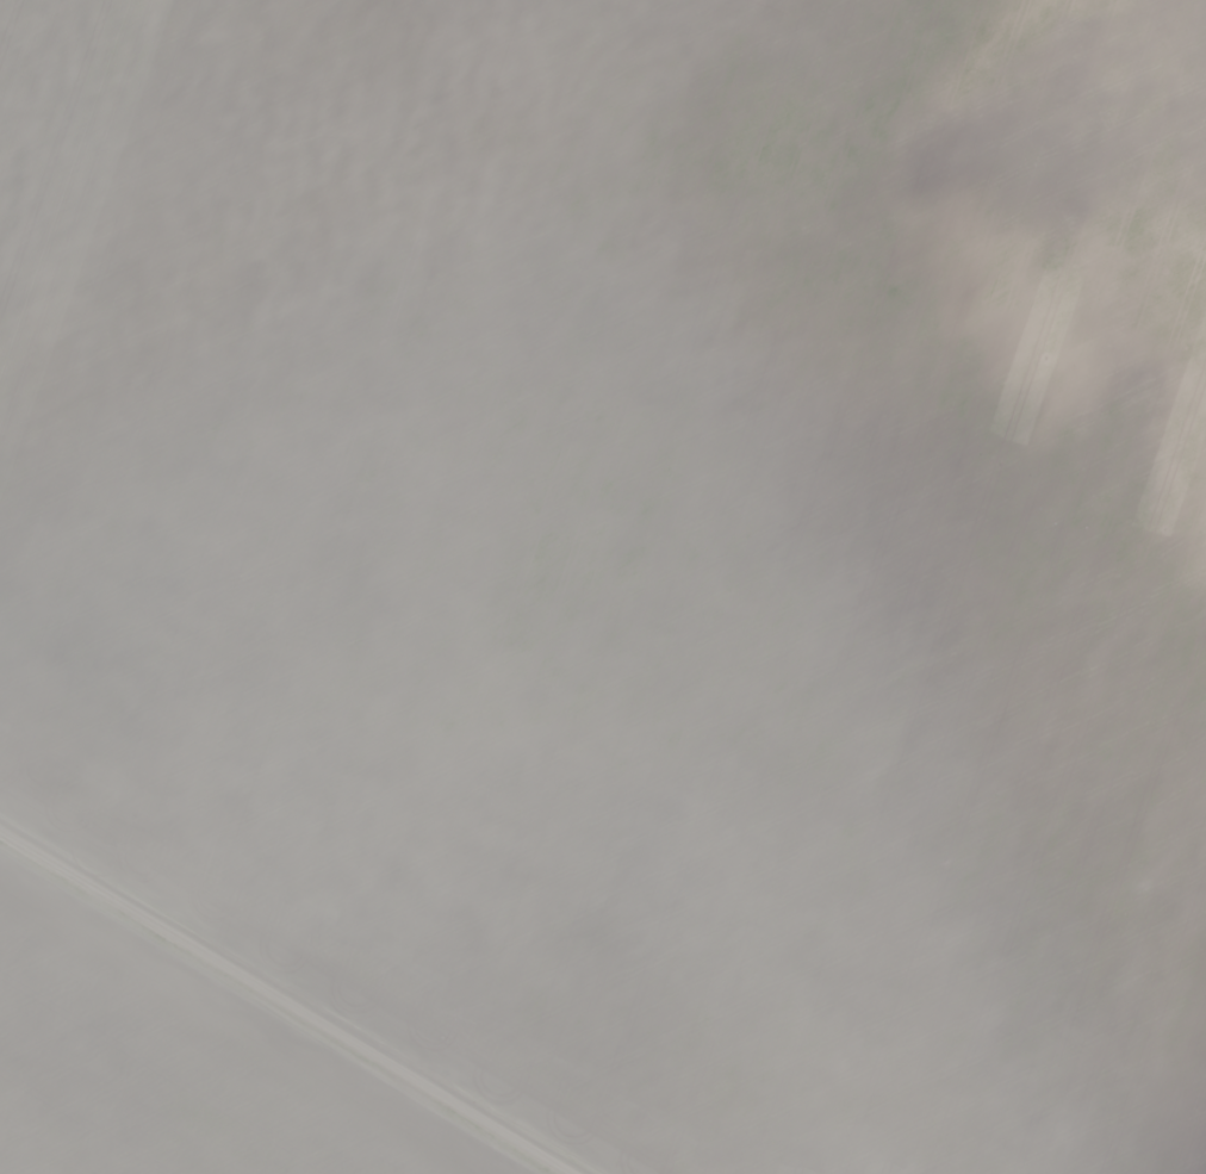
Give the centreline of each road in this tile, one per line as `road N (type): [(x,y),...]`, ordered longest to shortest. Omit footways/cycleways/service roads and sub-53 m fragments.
road 1 (residential): [(565,1173),(0,834)]

